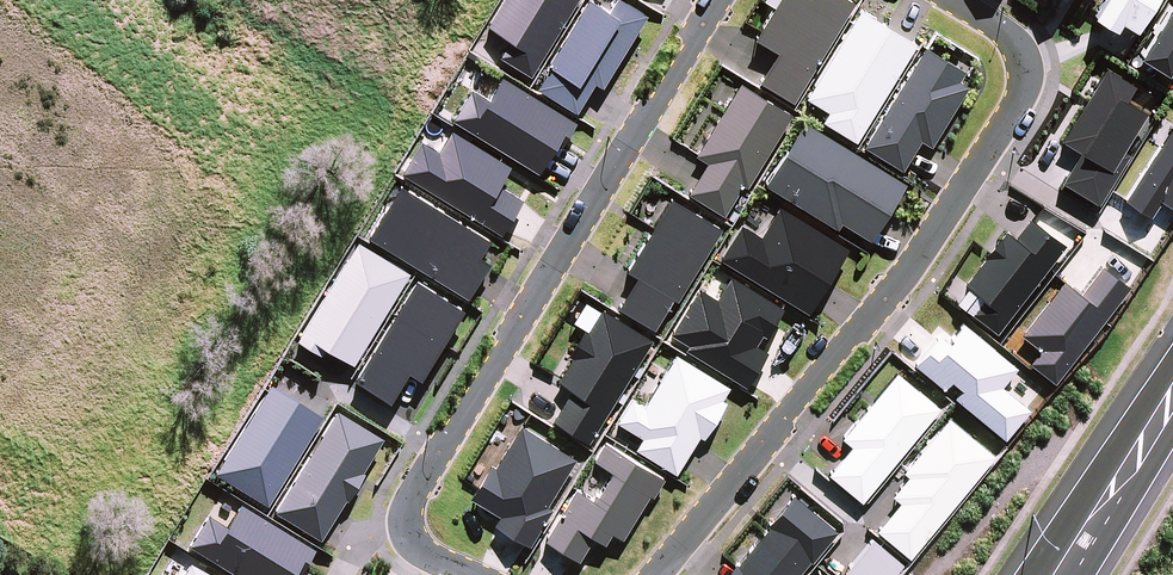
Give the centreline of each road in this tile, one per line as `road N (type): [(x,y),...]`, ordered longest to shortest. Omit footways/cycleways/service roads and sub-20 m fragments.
road 1 (residential): [(951,0),(1020,49),(1022,93),(1014,111),(912,264),(656,574)]
road 2 (residential): [(412,500),(721,0)]
road 3 (secondary): [(1057,574),(1172,396)]

